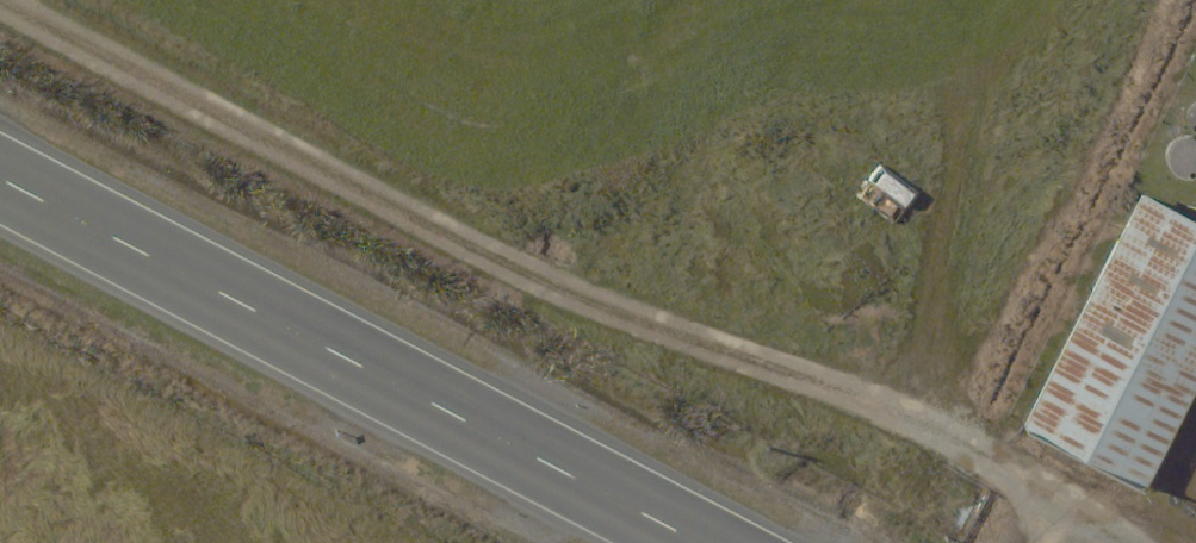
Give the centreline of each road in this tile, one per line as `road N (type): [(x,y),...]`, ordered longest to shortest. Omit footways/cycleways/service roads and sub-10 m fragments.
road 1 (track): [(1046,542),(918,444),(585,316),(0,21)]
road 2 (primary): [(703,542),(0,178)]

